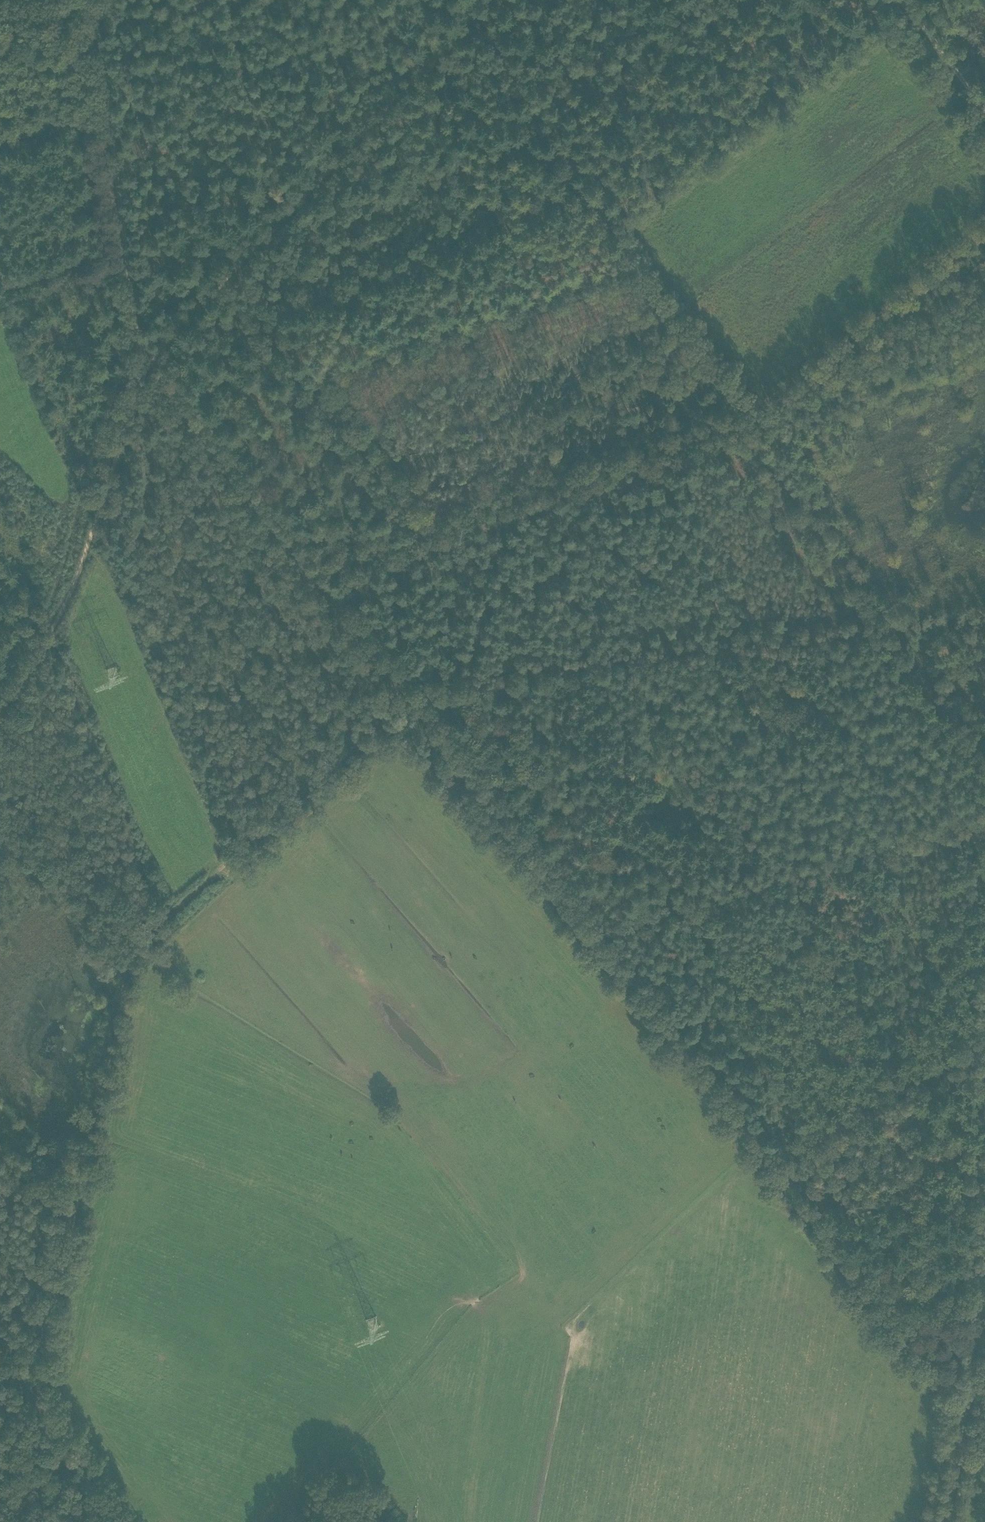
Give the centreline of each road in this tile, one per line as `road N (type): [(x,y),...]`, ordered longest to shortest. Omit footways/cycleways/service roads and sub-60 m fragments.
road 1 (track): [(912,1521),(933,1424),(928,1389),(376,680)]
road 2 (track): [(87,1521),(23,1363),(127,957),(249,827),(392,698)]
road 3 (track): [(0,705),(71,581),(138,381),(159,348),(432,53),(467,0)]
road 4 (track): [(376,680),(142,375),(99,147),(84,0)]
road 5 (track): [(691,0),(598,57),(432,53),(84,4),(0,3)]
road 6 (track): [(376,680),(984,622)]
road 7 (track): [(625,657),(779,876),(895,1083)]
road 8 (track): [(736,416),(284,567)]
road 9 (track): [(578,935),(984,818)]
road 10 (track): [(984,748),(888,631),(736,416)]
road 11 (track): [(262,538),(32,864)]
road 12 (track): [(417,520),(226,278)]
road 13 (track): [(757,1163),(984,1028)]
road 14 (track): [(736,416),(984,333)]
road 15 (track): [(984,109),(905,0)]
road 16 (track): [(122,269),(0,311)]

